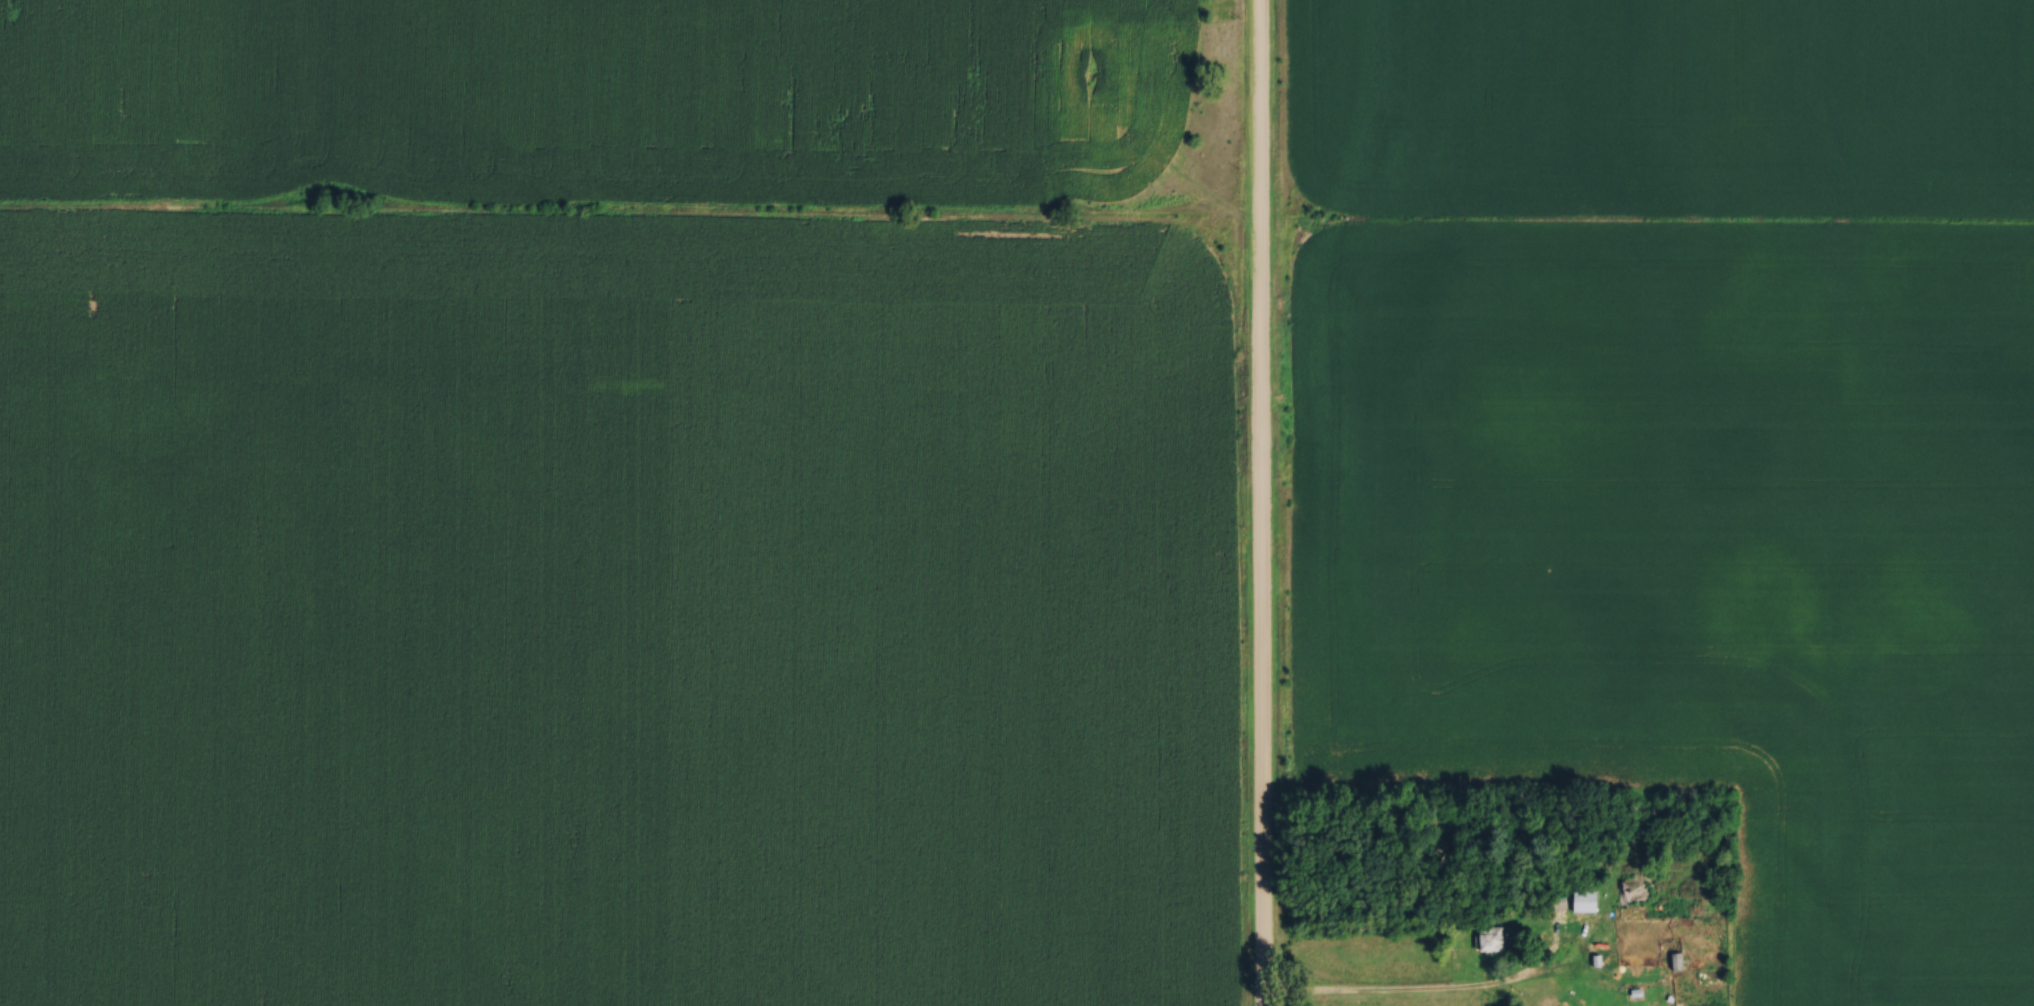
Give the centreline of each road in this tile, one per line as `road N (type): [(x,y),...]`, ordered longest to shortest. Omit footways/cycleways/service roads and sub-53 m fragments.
road 1 (tertiary): [(1264,1005),(1260,0)]

